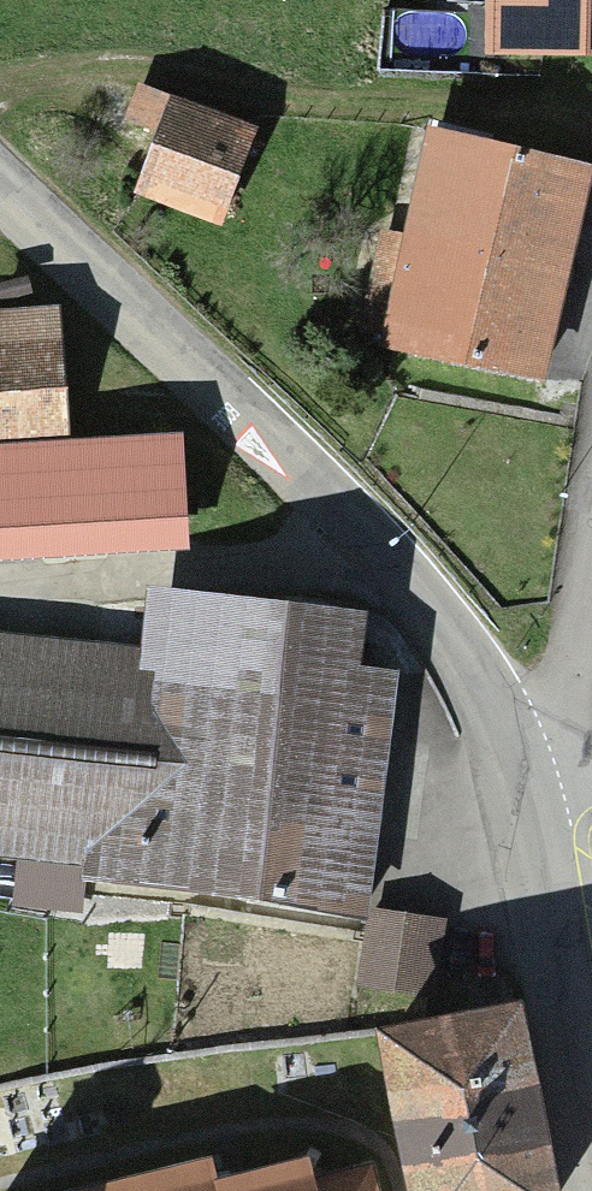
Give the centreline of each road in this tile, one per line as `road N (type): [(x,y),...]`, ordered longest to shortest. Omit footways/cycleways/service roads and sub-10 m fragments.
road 1 (secondary): [(0,195),(332,499),(479,675),(521,752)]
road 2 (secondary): [(521,752),(539,808),(591,1118)]
road 3 (residential): [(521,752),(568,679),(591,531)]

